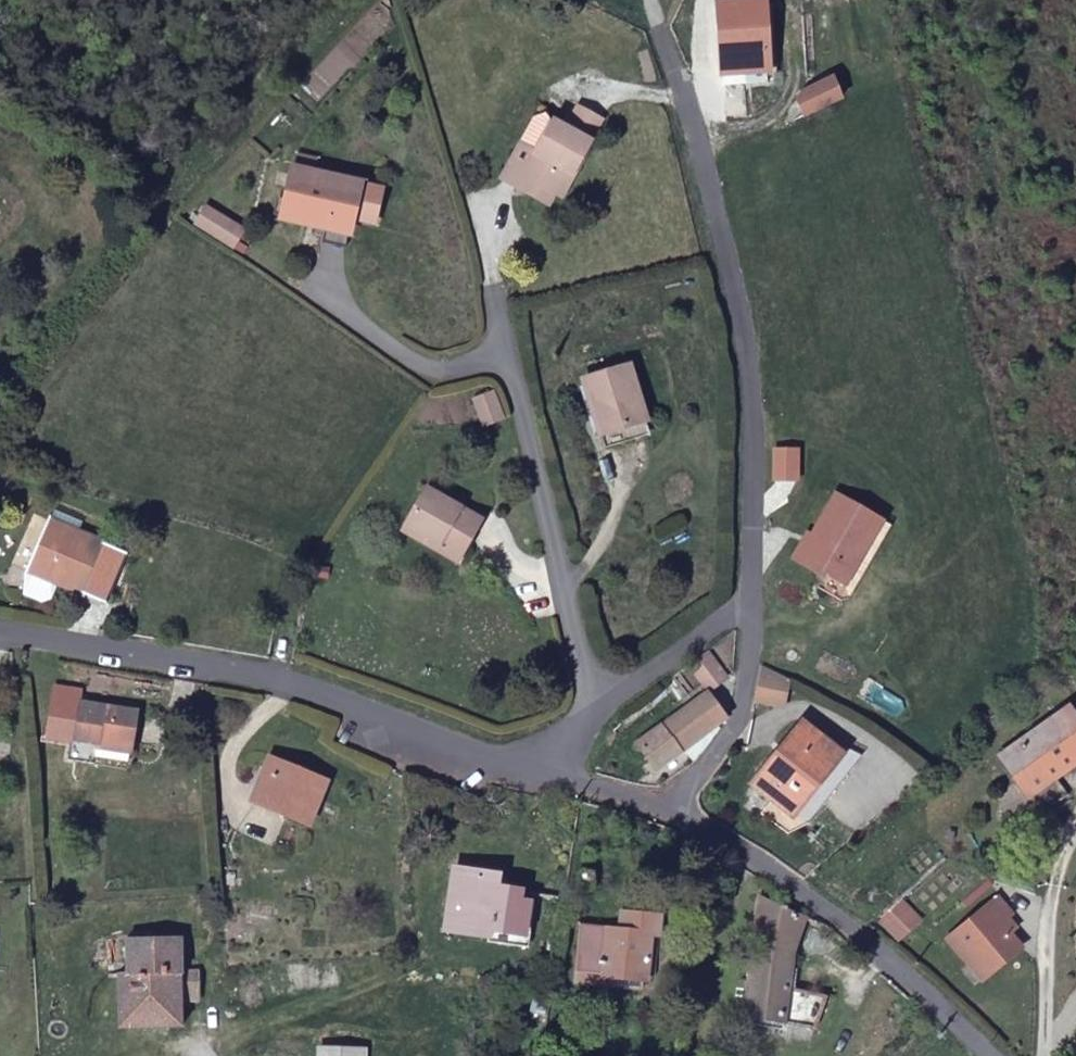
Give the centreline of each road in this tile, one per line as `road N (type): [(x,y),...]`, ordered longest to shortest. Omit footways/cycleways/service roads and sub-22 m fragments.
road 1 (unclassified): [(647,0),(715,204),(750,377),(752,597)]
road 2 (unclassified): [(0,629),(213,665),(518,766)]
road 3 (unclassified): [(672,814),(932,980),(1005,1055)]
road 4 (unclassified): [(752,597),(518,766)]
road 5 (unclassified): [(672,814),(740,720),(752,597)]
road 6 (unclassified): [(518,766),(672,814)]

